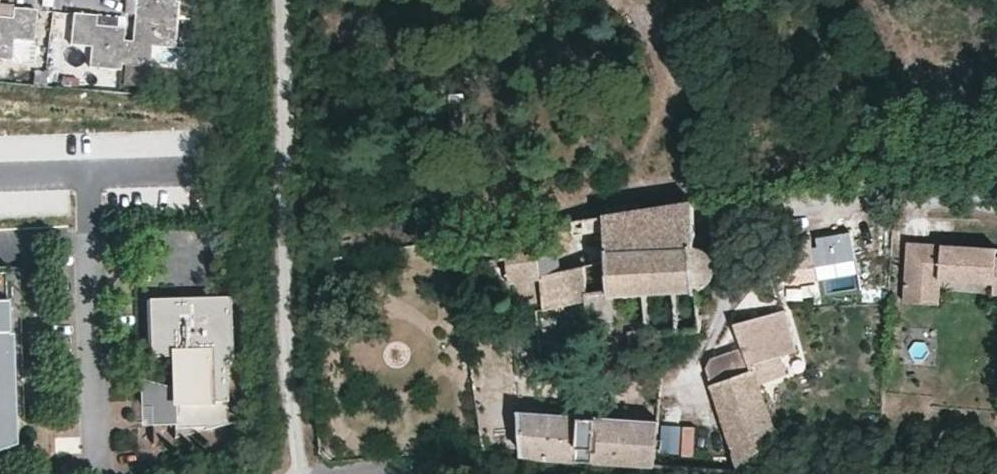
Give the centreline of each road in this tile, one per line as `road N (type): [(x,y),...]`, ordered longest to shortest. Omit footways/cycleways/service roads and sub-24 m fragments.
road 1 (track): [(286,0),(303,473)]
road 2 (residential): [(89,473),(95,450),(86,177)]

